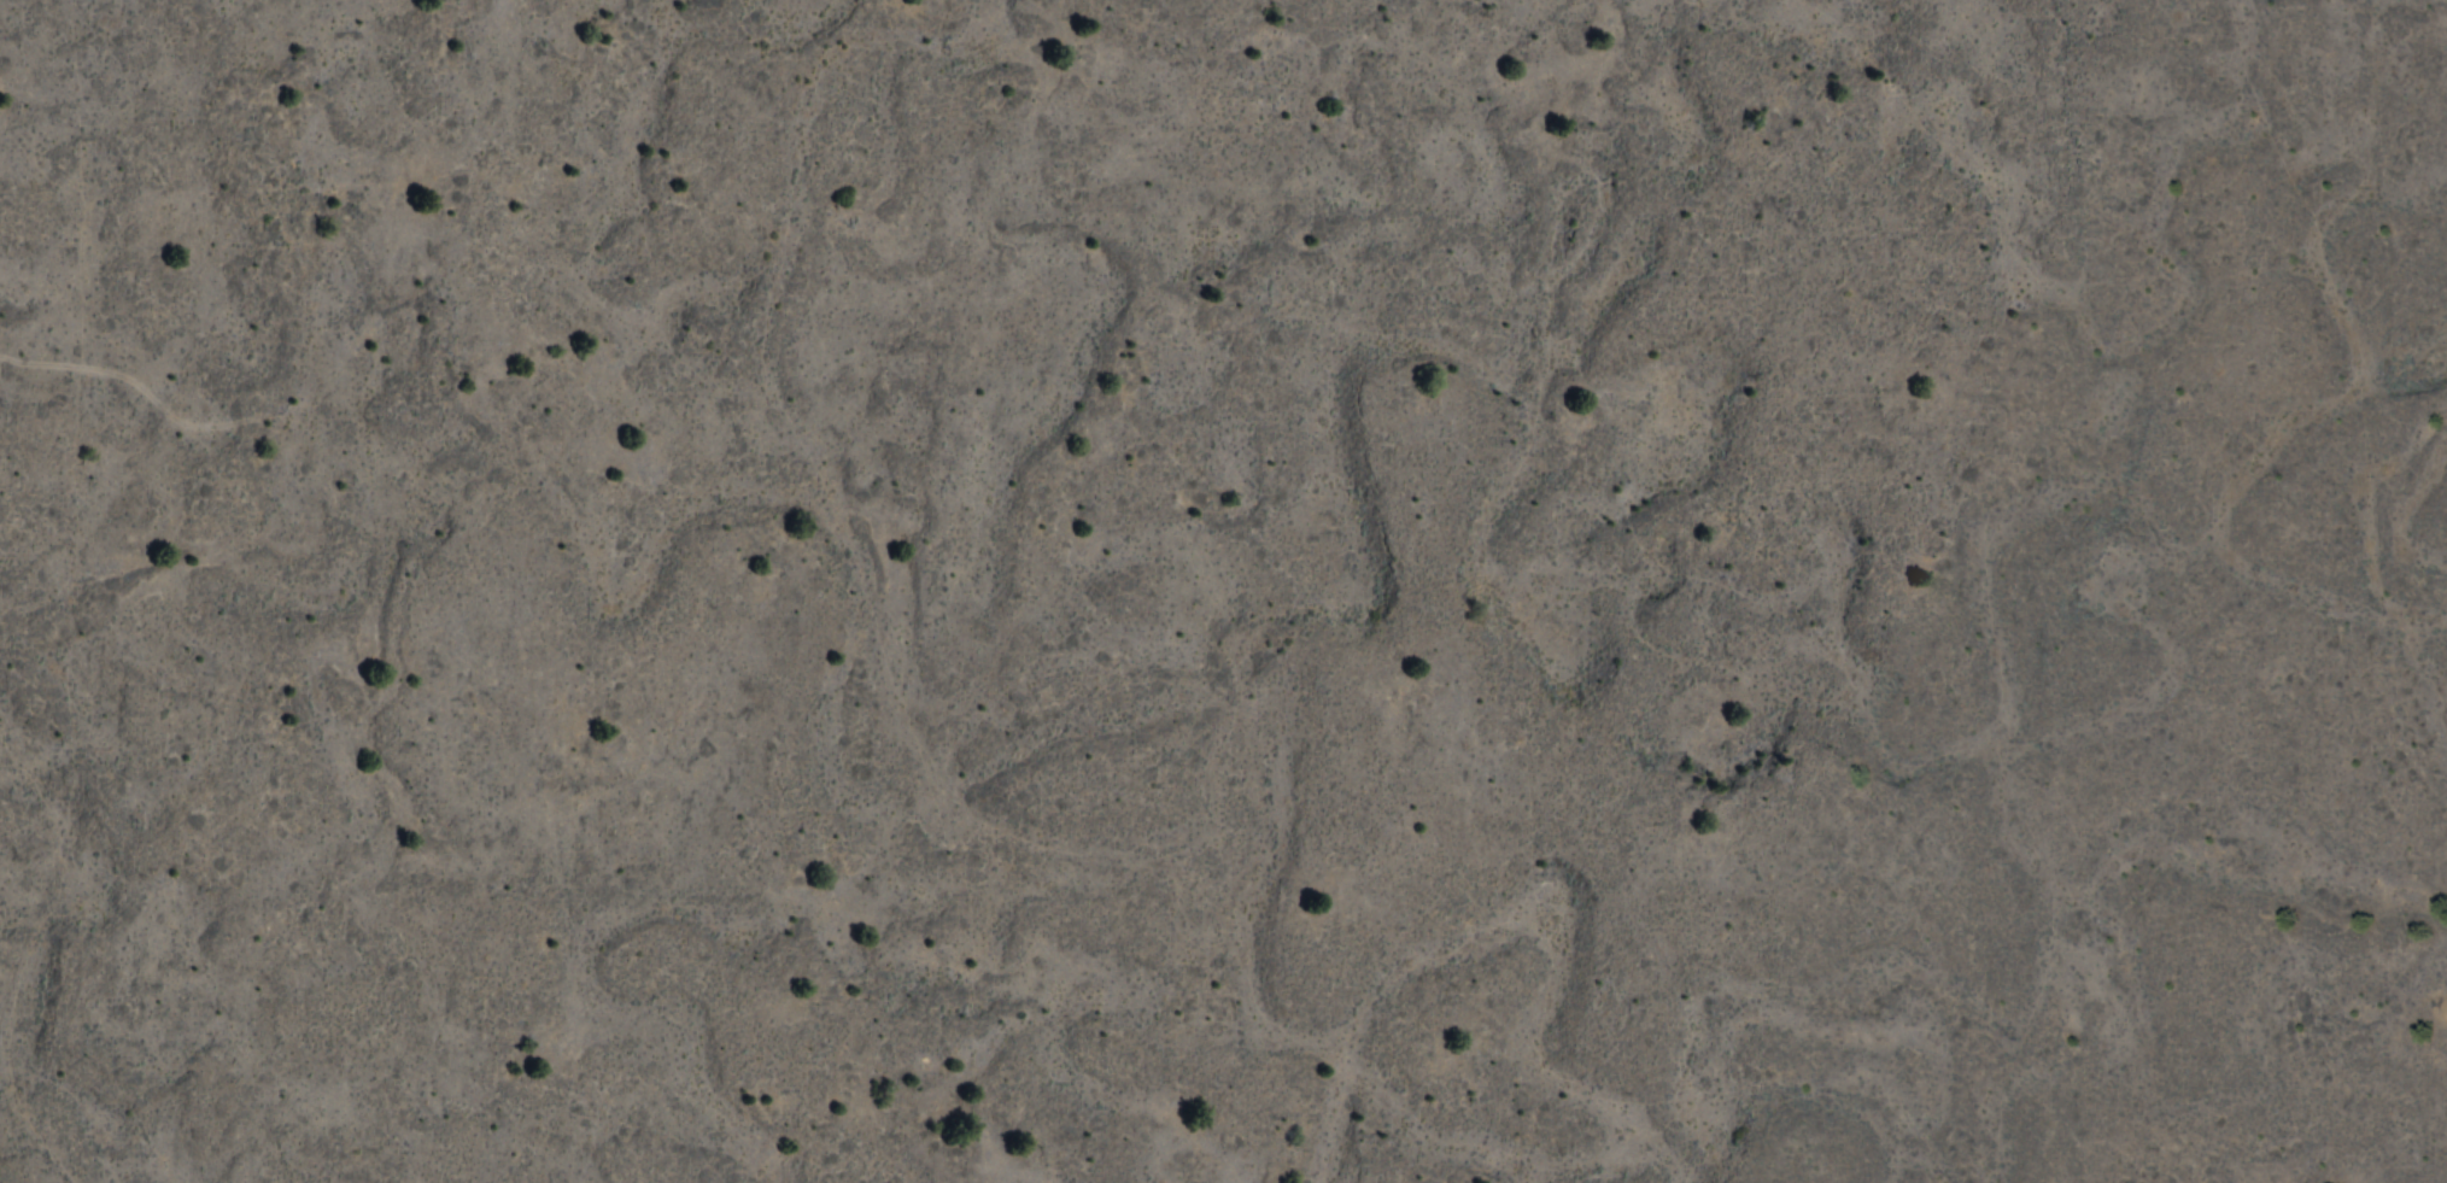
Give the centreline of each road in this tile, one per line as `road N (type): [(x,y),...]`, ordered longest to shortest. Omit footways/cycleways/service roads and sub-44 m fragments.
road 1 (track): [(0,722),(60,827),(63,863),(16,1037),(29,1113),(77,1182)]

